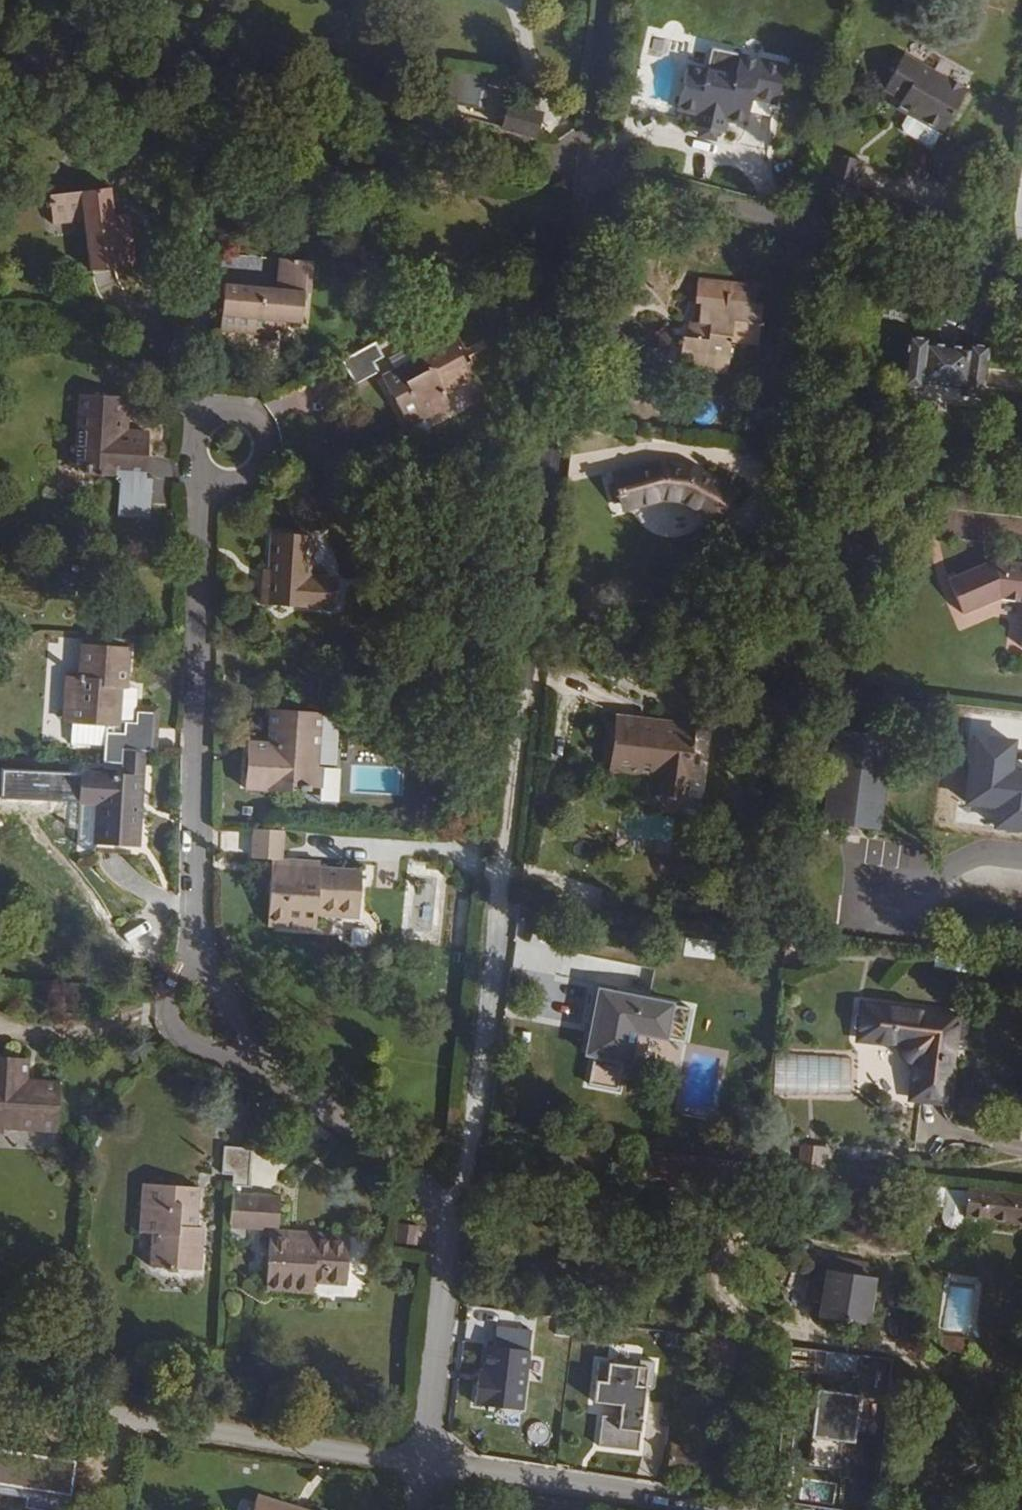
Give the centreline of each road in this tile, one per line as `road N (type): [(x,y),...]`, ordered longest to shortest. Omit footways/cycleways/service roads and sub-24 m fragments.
road 1 (residential): [(1021,284),(593,166),(613,0)]
road 2 (residential): [(419,1460),(457,1211),(271,1067)]
road 3 (residential): [(204,946),(213,481)]
road 4 (unclassified): [(0,1401),(419,1460)]
road 5 (unclassified): [(419,1460),(712,1509)]
road 6 (residential): [(271,1067),(214,1056),(189,1046),(176,1030),(204,946)]
road 7 (residential): [(213,481),(237,486),(257,475),(267,453),(261,430),(228,416),(206,426),(196,448)]
road 8 (residential): [(271,1067),(224,1002),(204,946)]

